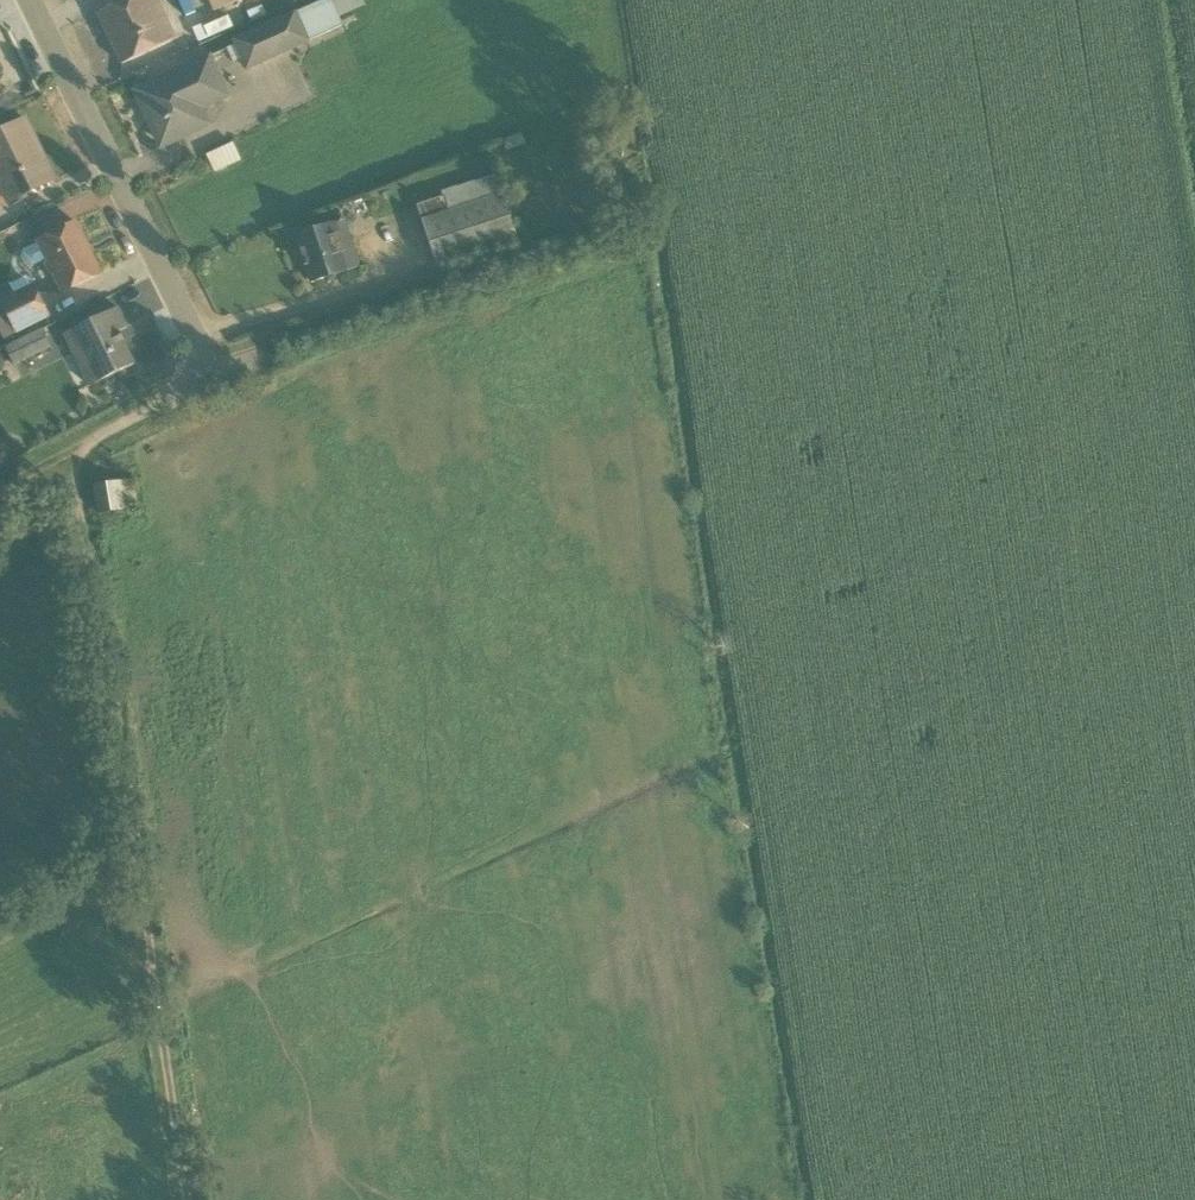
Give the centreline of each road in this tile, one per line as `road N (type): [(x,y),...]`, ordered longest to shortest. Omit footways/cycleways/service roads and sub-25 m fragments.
road 1 (track): [(69,451),(184,1199)]
road 2 (residential): [(28,0),(197,346),(208,379),(168,401)]

